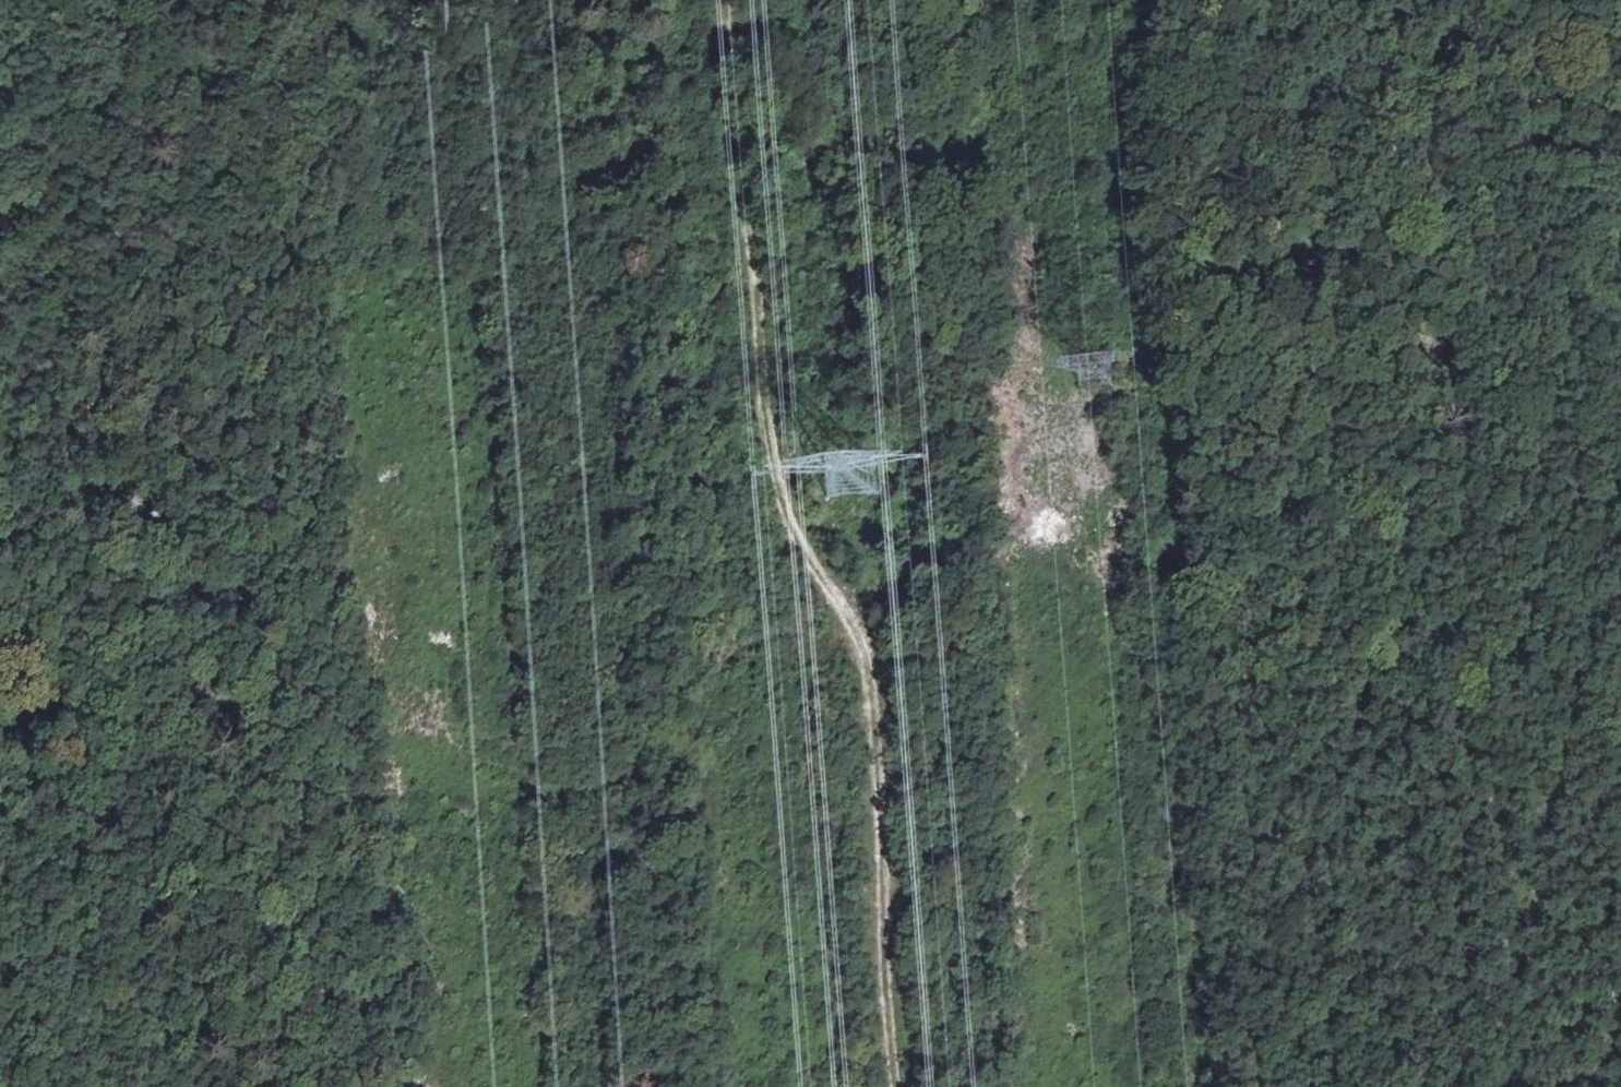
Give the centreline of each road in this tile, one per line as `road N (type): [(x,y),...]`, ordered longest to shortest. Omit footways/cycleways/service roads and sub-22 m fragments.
road 1 (track): [(732,0),(726,55),(760,272),(771,479),(794,540),(856,641),(895,1086)]

